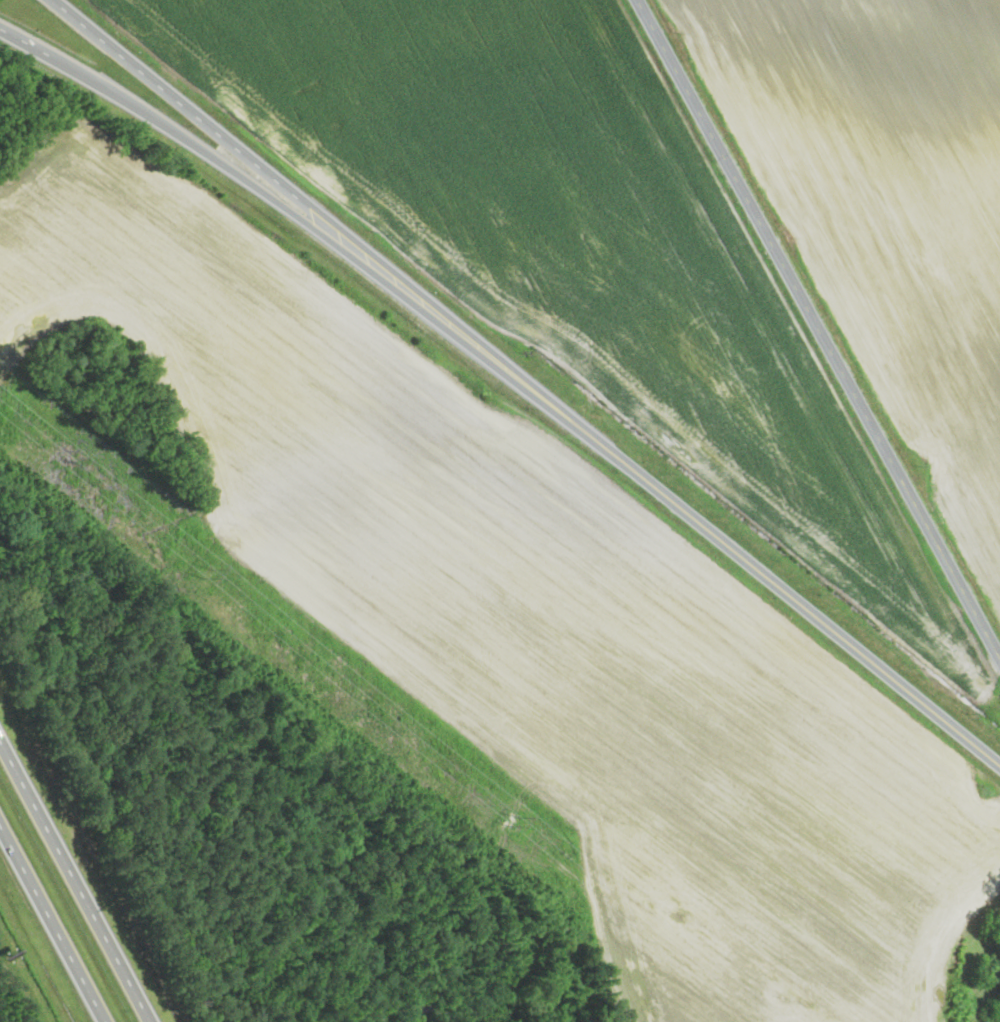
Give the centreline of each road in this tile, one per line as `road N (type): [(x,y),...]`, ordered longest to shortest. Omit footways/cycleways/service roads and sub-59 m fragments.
road 1 (residential): [(999,660),(635,0)]
road 2 (motorway): [(0,29),(170,127),(525,382)]
road 3 (primary): [(999,766),(525,382)]
road 4 (motorway): [(525,382),(54,0)]
road 5 (motorway): [(151,1021),(0,742)]
road 6 (motorway): [(0,824),(104,1021)]

